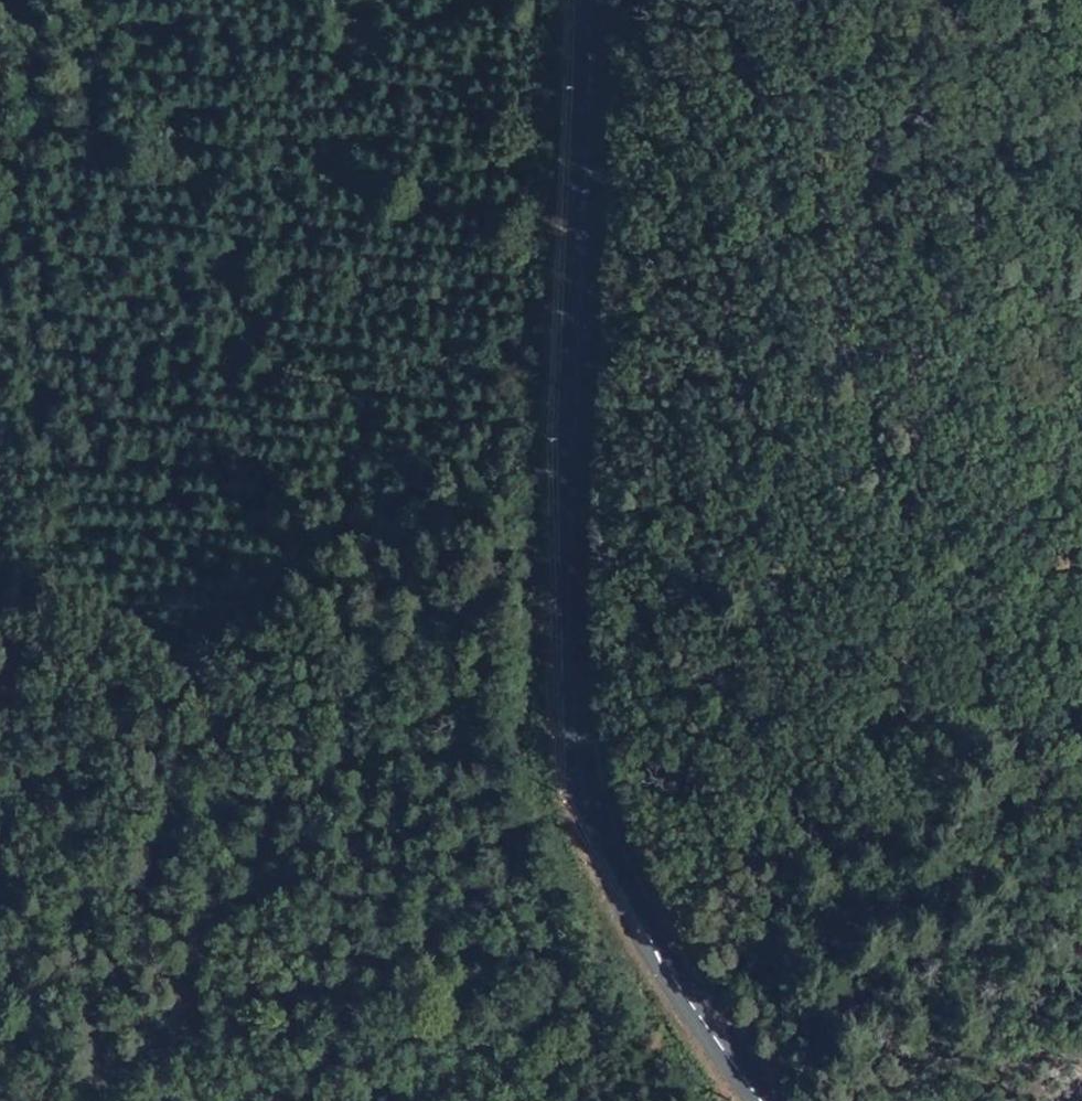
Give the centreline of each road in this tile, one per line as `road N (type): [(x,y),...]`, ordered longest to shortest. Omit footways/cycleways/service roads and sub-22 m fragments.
road 1 (secondary): [(592,0),(566,547),(571,745),(584,815),(610,880),(754,1100)]

